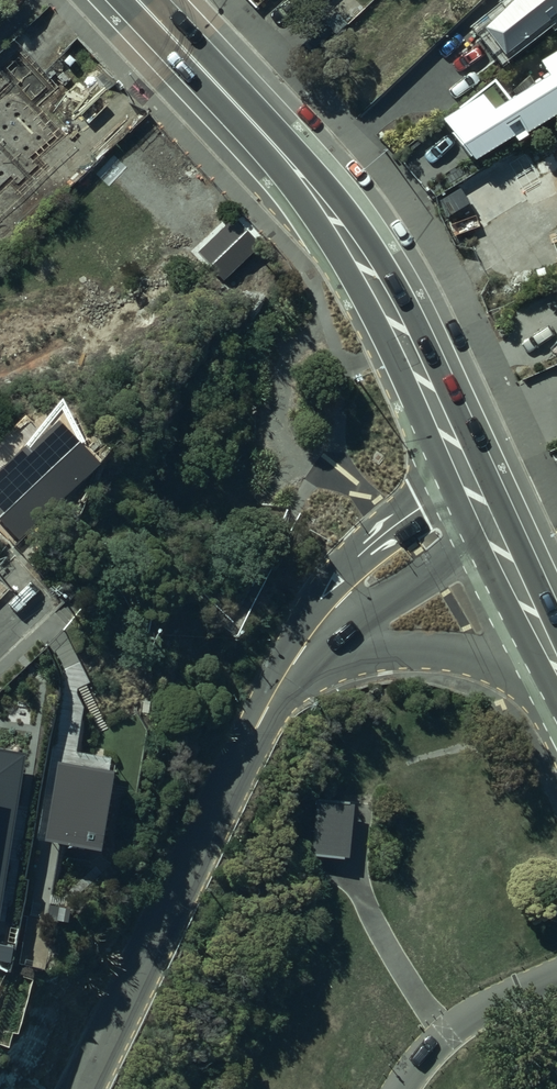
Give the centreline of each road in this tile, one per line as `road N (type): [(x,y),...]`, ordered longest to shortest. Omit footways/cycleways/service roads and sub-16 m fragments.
road 1 (secondary): [(136,0),(349,231),(403,321),(468,465)]
road 2 (unclassified): [(253,724),(84,1088)]
road 3 (unclassified): [(253,724),(286,650),(334,581),(468,465)]
road 4 (secondary): [(556,710),(475,656),(402,646),(323,652)]
road 5 (unclassified): [(501,535),(399,590),(323,652)]
road 6 (secondary): [(501,535),(556,659)]

